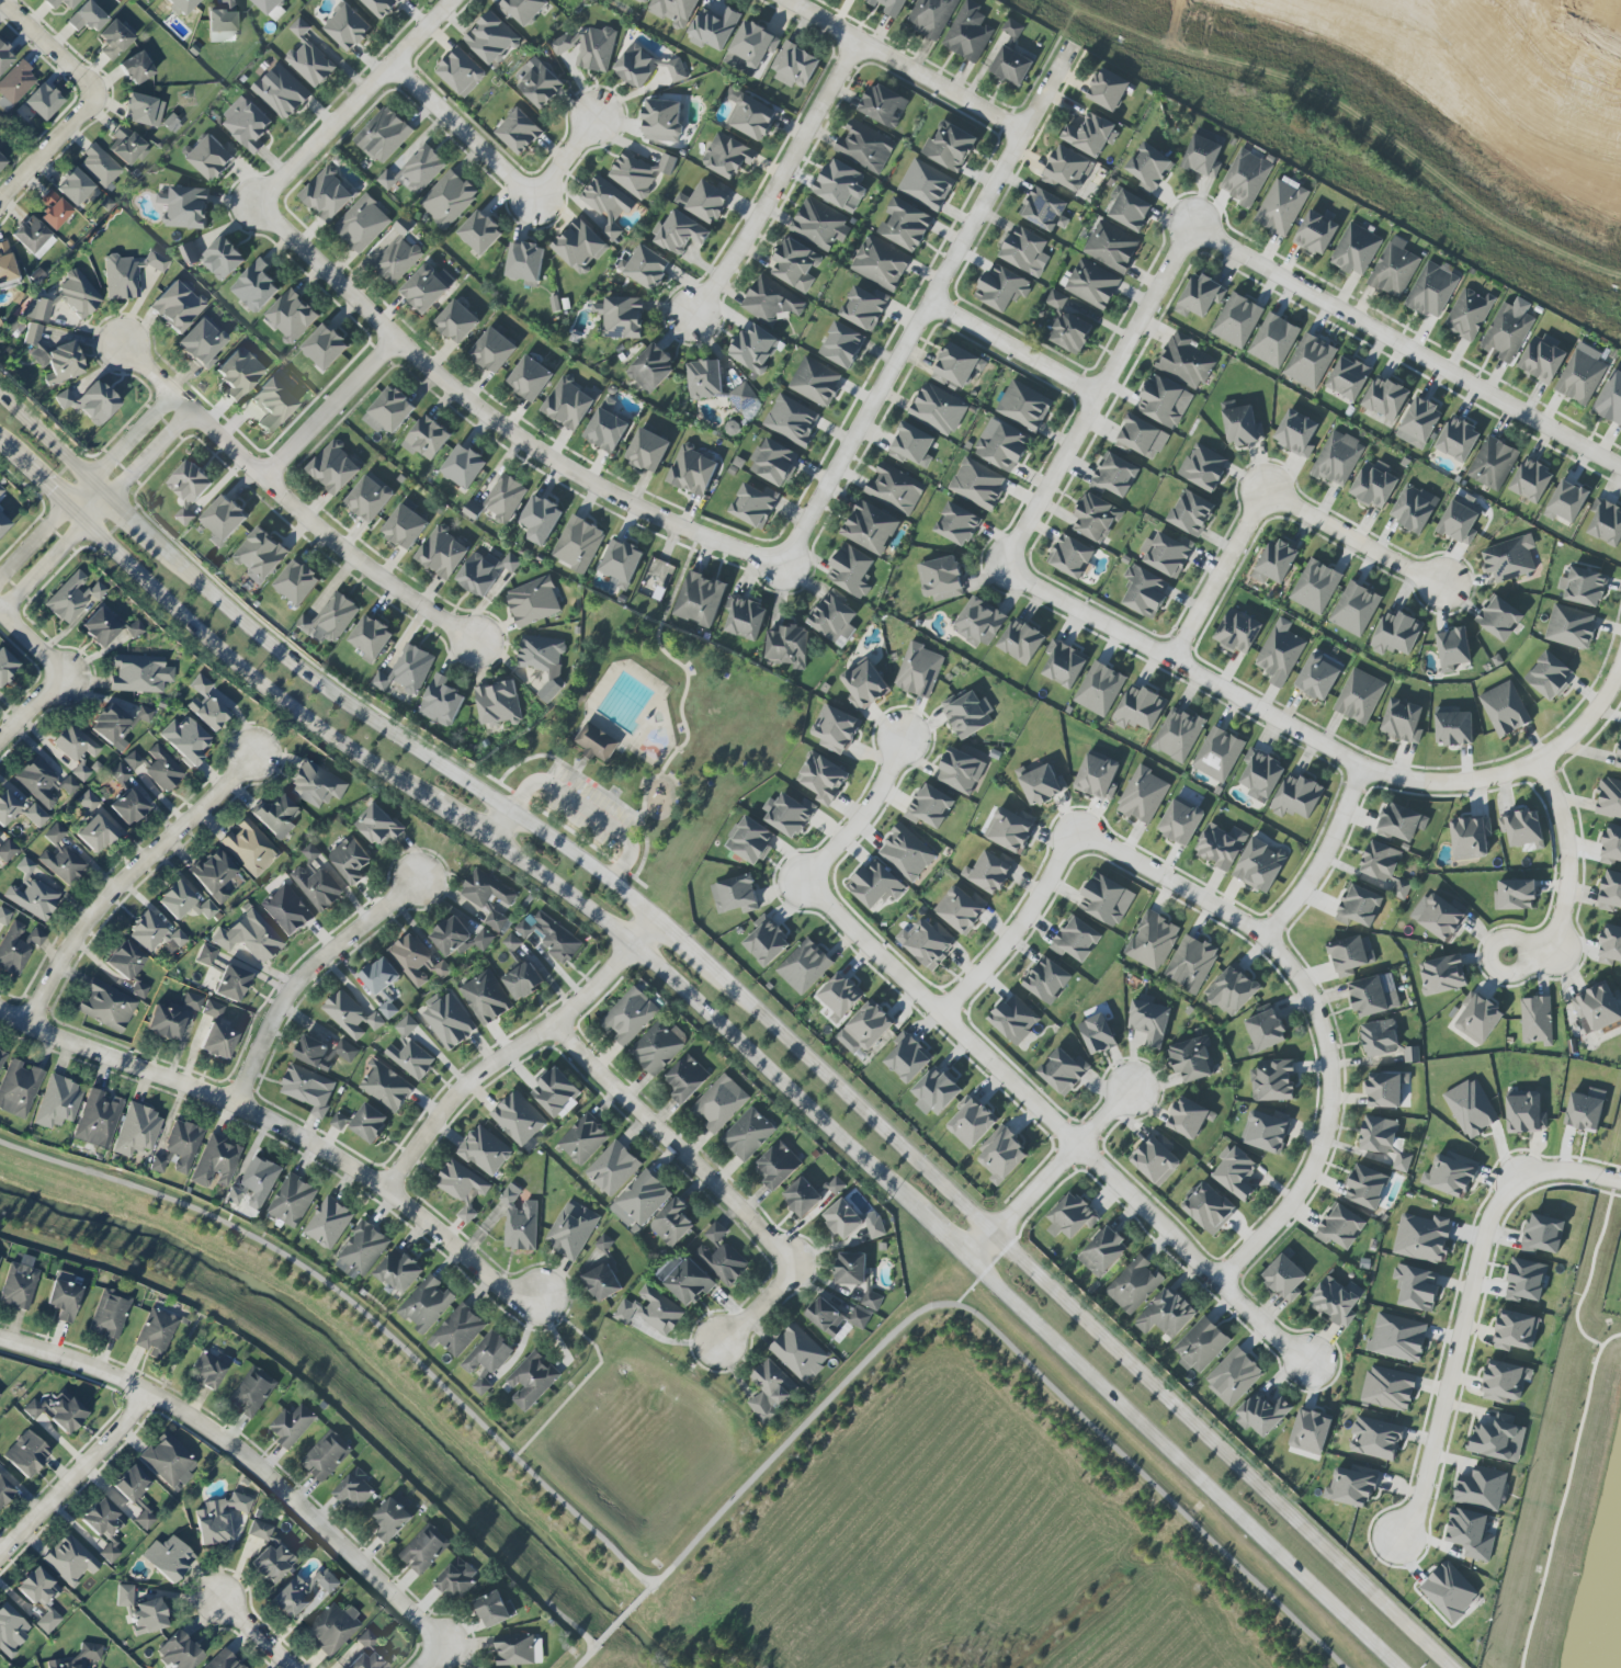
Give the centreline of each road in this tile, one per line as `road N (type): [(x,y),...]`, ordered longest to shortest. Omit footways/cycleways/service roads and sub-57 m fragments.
road 1 (secondary): [(1449,1667),(707,966)]
road 2 (residential): [(1308,1362),(801,883),(861,821),(903,741)]
road 3 (residential): [(939,1017),(1031,912),(1075,830),(1263,938),(1320,1014),(1329,1098),(1301,1190),(1217,1279)]
road 4 (residential): [(1620,669),(1585,723),(1526,767),(1463,783),(1404,782),(1361,768),(1001,570)]
road 5 (residential): [(256,204),(396,339),(535,450),(638,507),(783,566)]
road 6 (secondary): [(654,919),(319,684),(154,537)]
road 7 (residential): [(540,1300),(498,1286),(372,1179),(263,1115),(0,1013)]
road 8 (residential): [(1070,46),(783,566)]
road 9 (secondary): [(972,1259),(1402,1667)]
road 10 (secondary): [(492,843),(582,904),(712,1011),(925,1214)]
road 11 (residential): [(0,1344),(147,1395),(225,1438),(445,1645)]
road 12 (residential): [(1190,227),(1620,470)]
road 13 (secondary): [(68,503),(273,694),(433,803)]
road 14 (residential): [(717,1347),(803,1266),(552,1024)]
road 15 (residential): [(124,344),(354,557),(476,643)]
road 16 (residential): [(1442,587),(1263,493),(1171,662)]
road 17 (residential): [(1001,570),(1190,227)]
road 18 (residential): [(654,919),(601,984),(490,1064),(447,1105),(384,1190)]
road 19 (residential): [(1521,1183),(1488,1222),(1418,1502),(1396,1541)]
road 20 (residential): [(251,758),(86,921),(23,1026)]
road 21 (residential): [(693,318),(855,39)]
road 22 (residential): [(417,880),(314,963),(288,994),(235,1105)]
road 23 (residential): [(593,120),(533,197),(394,66)]
road 24 (residential): [(456,0),(256,204)]
road 25 (residential): [(2,613),(191,412)]
road 26 (residential): [(1023,132),(787,0)]
road 27 (residential): [(171,394),(0,577)]
road 28 (residential): [(1535,761),(1565,838),(1562,909),(1552,950),(1505,958)]
road 29 (residential): [(1127,1090),(972,1259)]
road 30 (residential): [(147,1395),(0,1554)]
road 31 (residential): [(1263,938),(1344,822),(1361,768)]
road 32 (residential): [(396,339),(265,480)]
road 33 (residential): [(929,302),(1097,395)]
road 34 (secondary): [(111,497),(0,391)]
road 35 (residential): [(0,205),(93,99)]
road 36 (residential): [(93,99),(2,0)]

